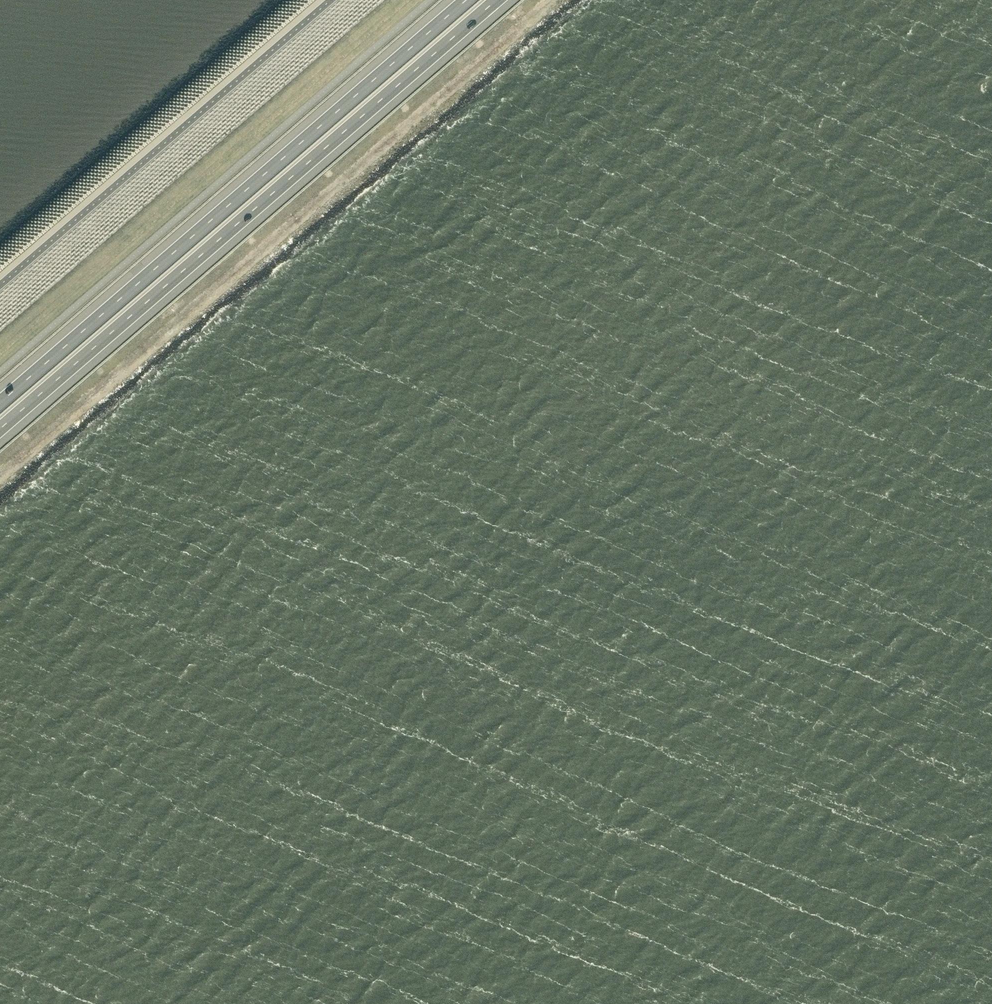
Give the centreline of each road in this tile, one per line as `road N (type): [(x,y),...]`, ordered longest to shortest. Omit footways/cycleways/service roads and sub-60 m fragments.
road 1 (motorway): [(0,430),(498,0)]
road 2 (motorway): [(464,0),(0,401)]

